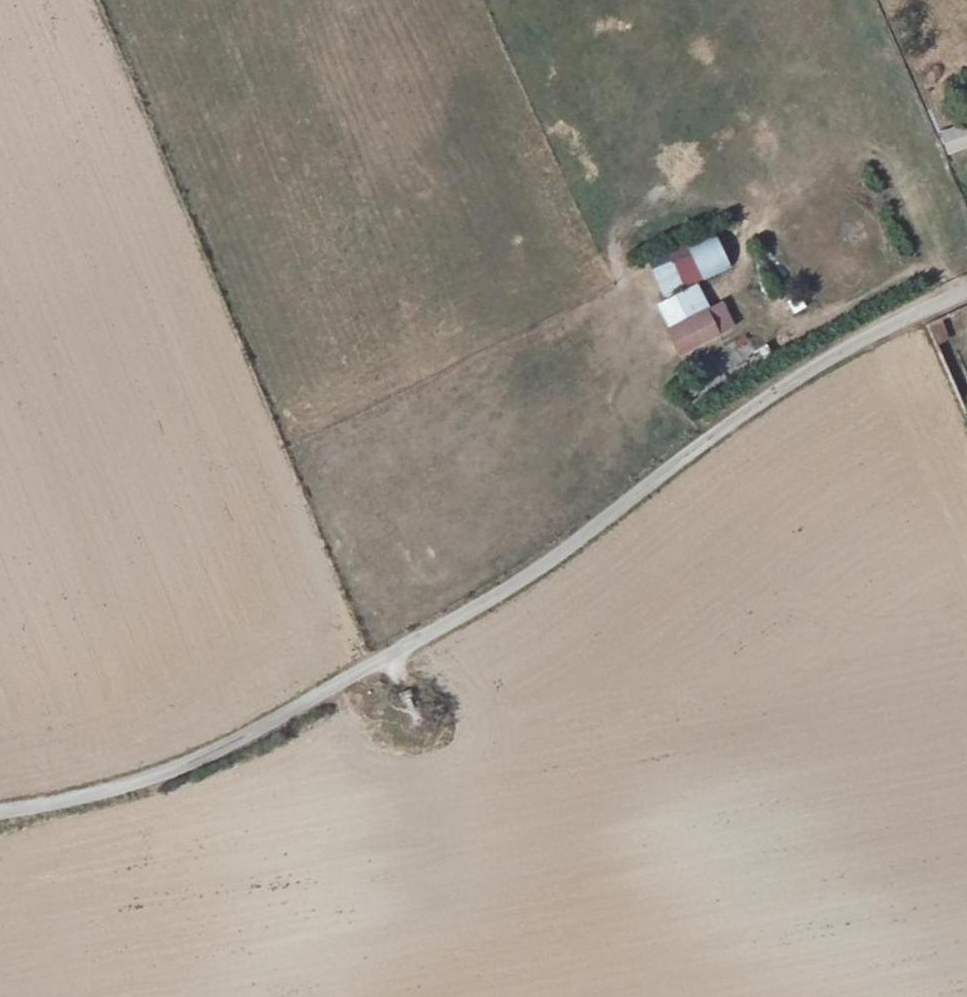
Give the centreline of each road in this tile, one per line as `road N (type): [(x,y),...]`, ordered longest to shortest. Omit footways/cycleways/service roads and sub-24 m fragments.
road 1 (unclassified): [(0,813),(135,785),(246,742),(576,540),(847,344),(966,291)]

